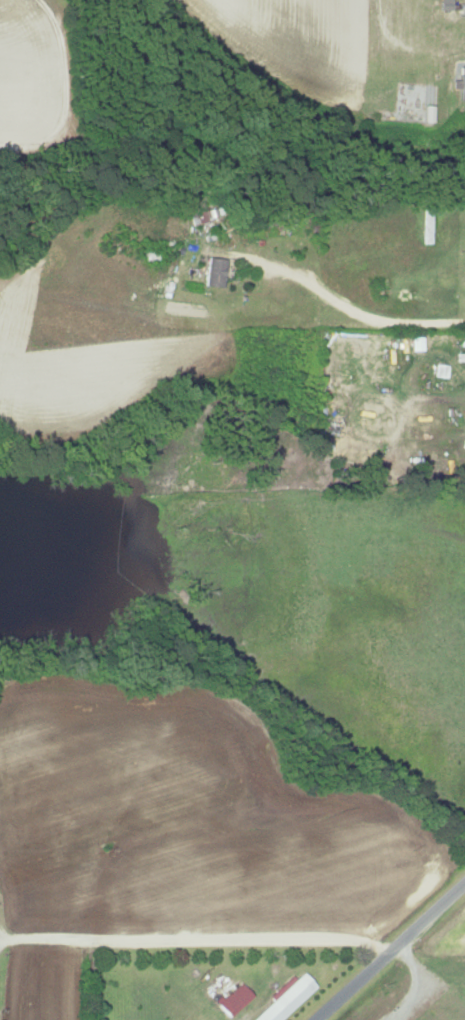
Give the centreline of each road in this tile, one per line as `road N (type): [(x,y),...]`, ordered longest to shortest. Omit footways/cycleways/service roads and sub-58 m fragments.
road 1 (residential): [(315,1019),(464,885)]

